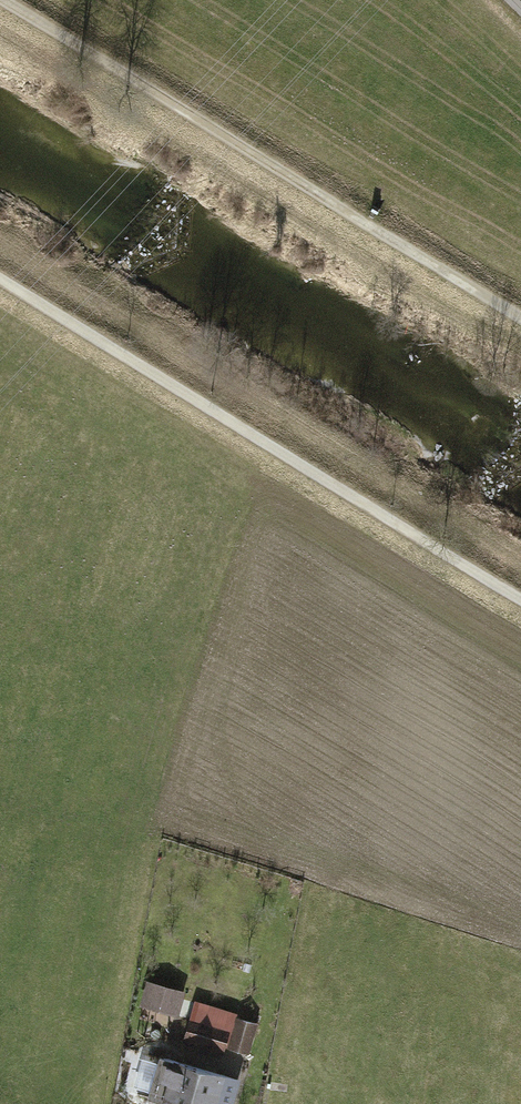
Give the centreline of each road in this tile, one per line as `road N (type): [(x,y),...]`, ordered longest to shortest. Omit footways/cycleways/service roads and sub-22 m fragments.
road 1 (track): [(520,600),(0,286)]
road 2 (track): [(520,314),(11,0)]

